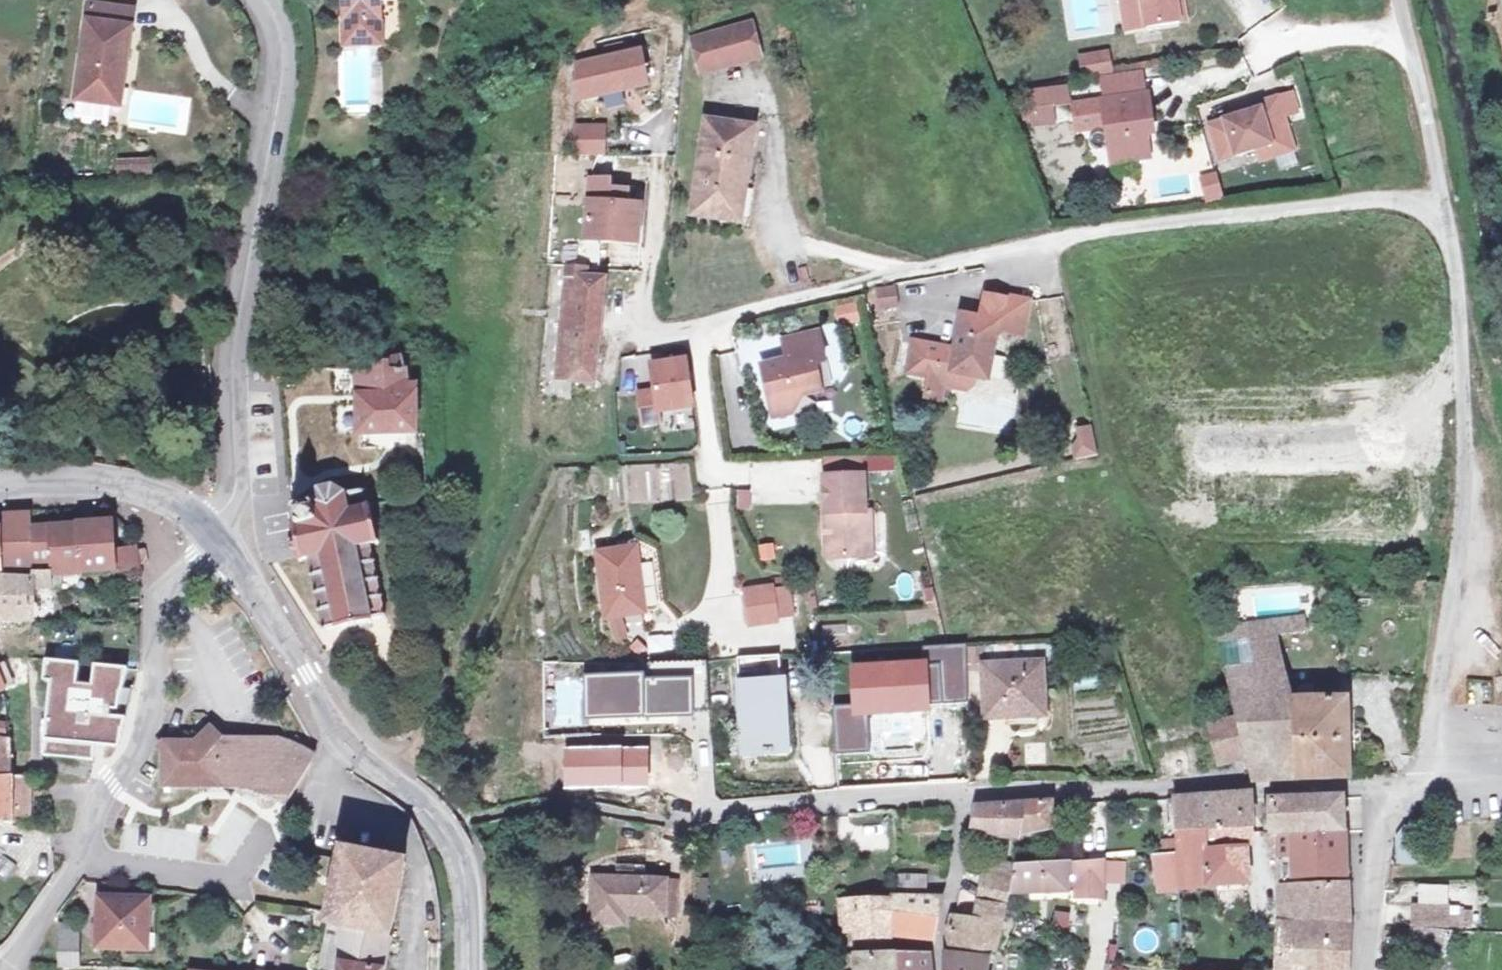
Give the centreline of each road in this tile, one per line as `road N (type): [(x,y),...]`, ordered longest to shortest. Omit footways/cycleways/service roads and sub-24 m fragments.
road 1 (unclassified): [(1432,782),(1468,364),(1404,0)]
road 2 (unclassified): [(202,530),(236,491),(224,346),(280,85),(280,48),(263,0)]
road 3 (tertiary): [(470,969),(466,882),(442,824),(342,738),(220,547)]
road 4 (residential): [(220,547),(173,587),(157,620),(144,744),(103,789),(83,858),(2,969)]
road 5 (residential): [(1407,789),(972,802)]
road 6 (tertiary): [(202,530),(126,486),(0,490)]
road 7 (residential): [(972,802),(769,823)]
road 8 (unclassified): [(1362,969),(1376,814),(1407,789)]
road 9 (residential): [(935,969),(972,802)]

